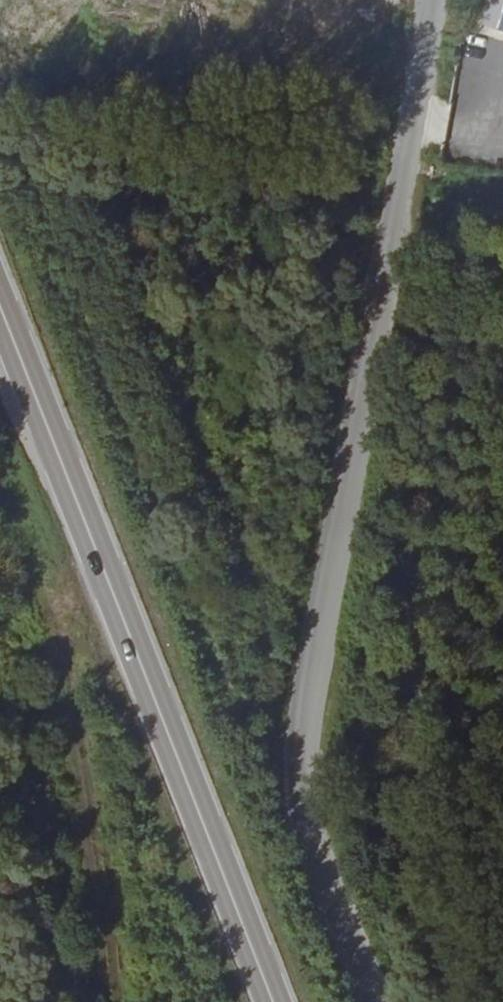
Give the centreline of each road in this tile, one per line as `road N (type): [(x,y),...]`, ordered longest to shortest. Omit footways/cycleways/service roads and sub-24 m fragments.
road 1 (unclassified): [(387,1001),(310,806),(311,747),(438,0)]
road 2 (secondary): [(0,310),(275,1001)]

